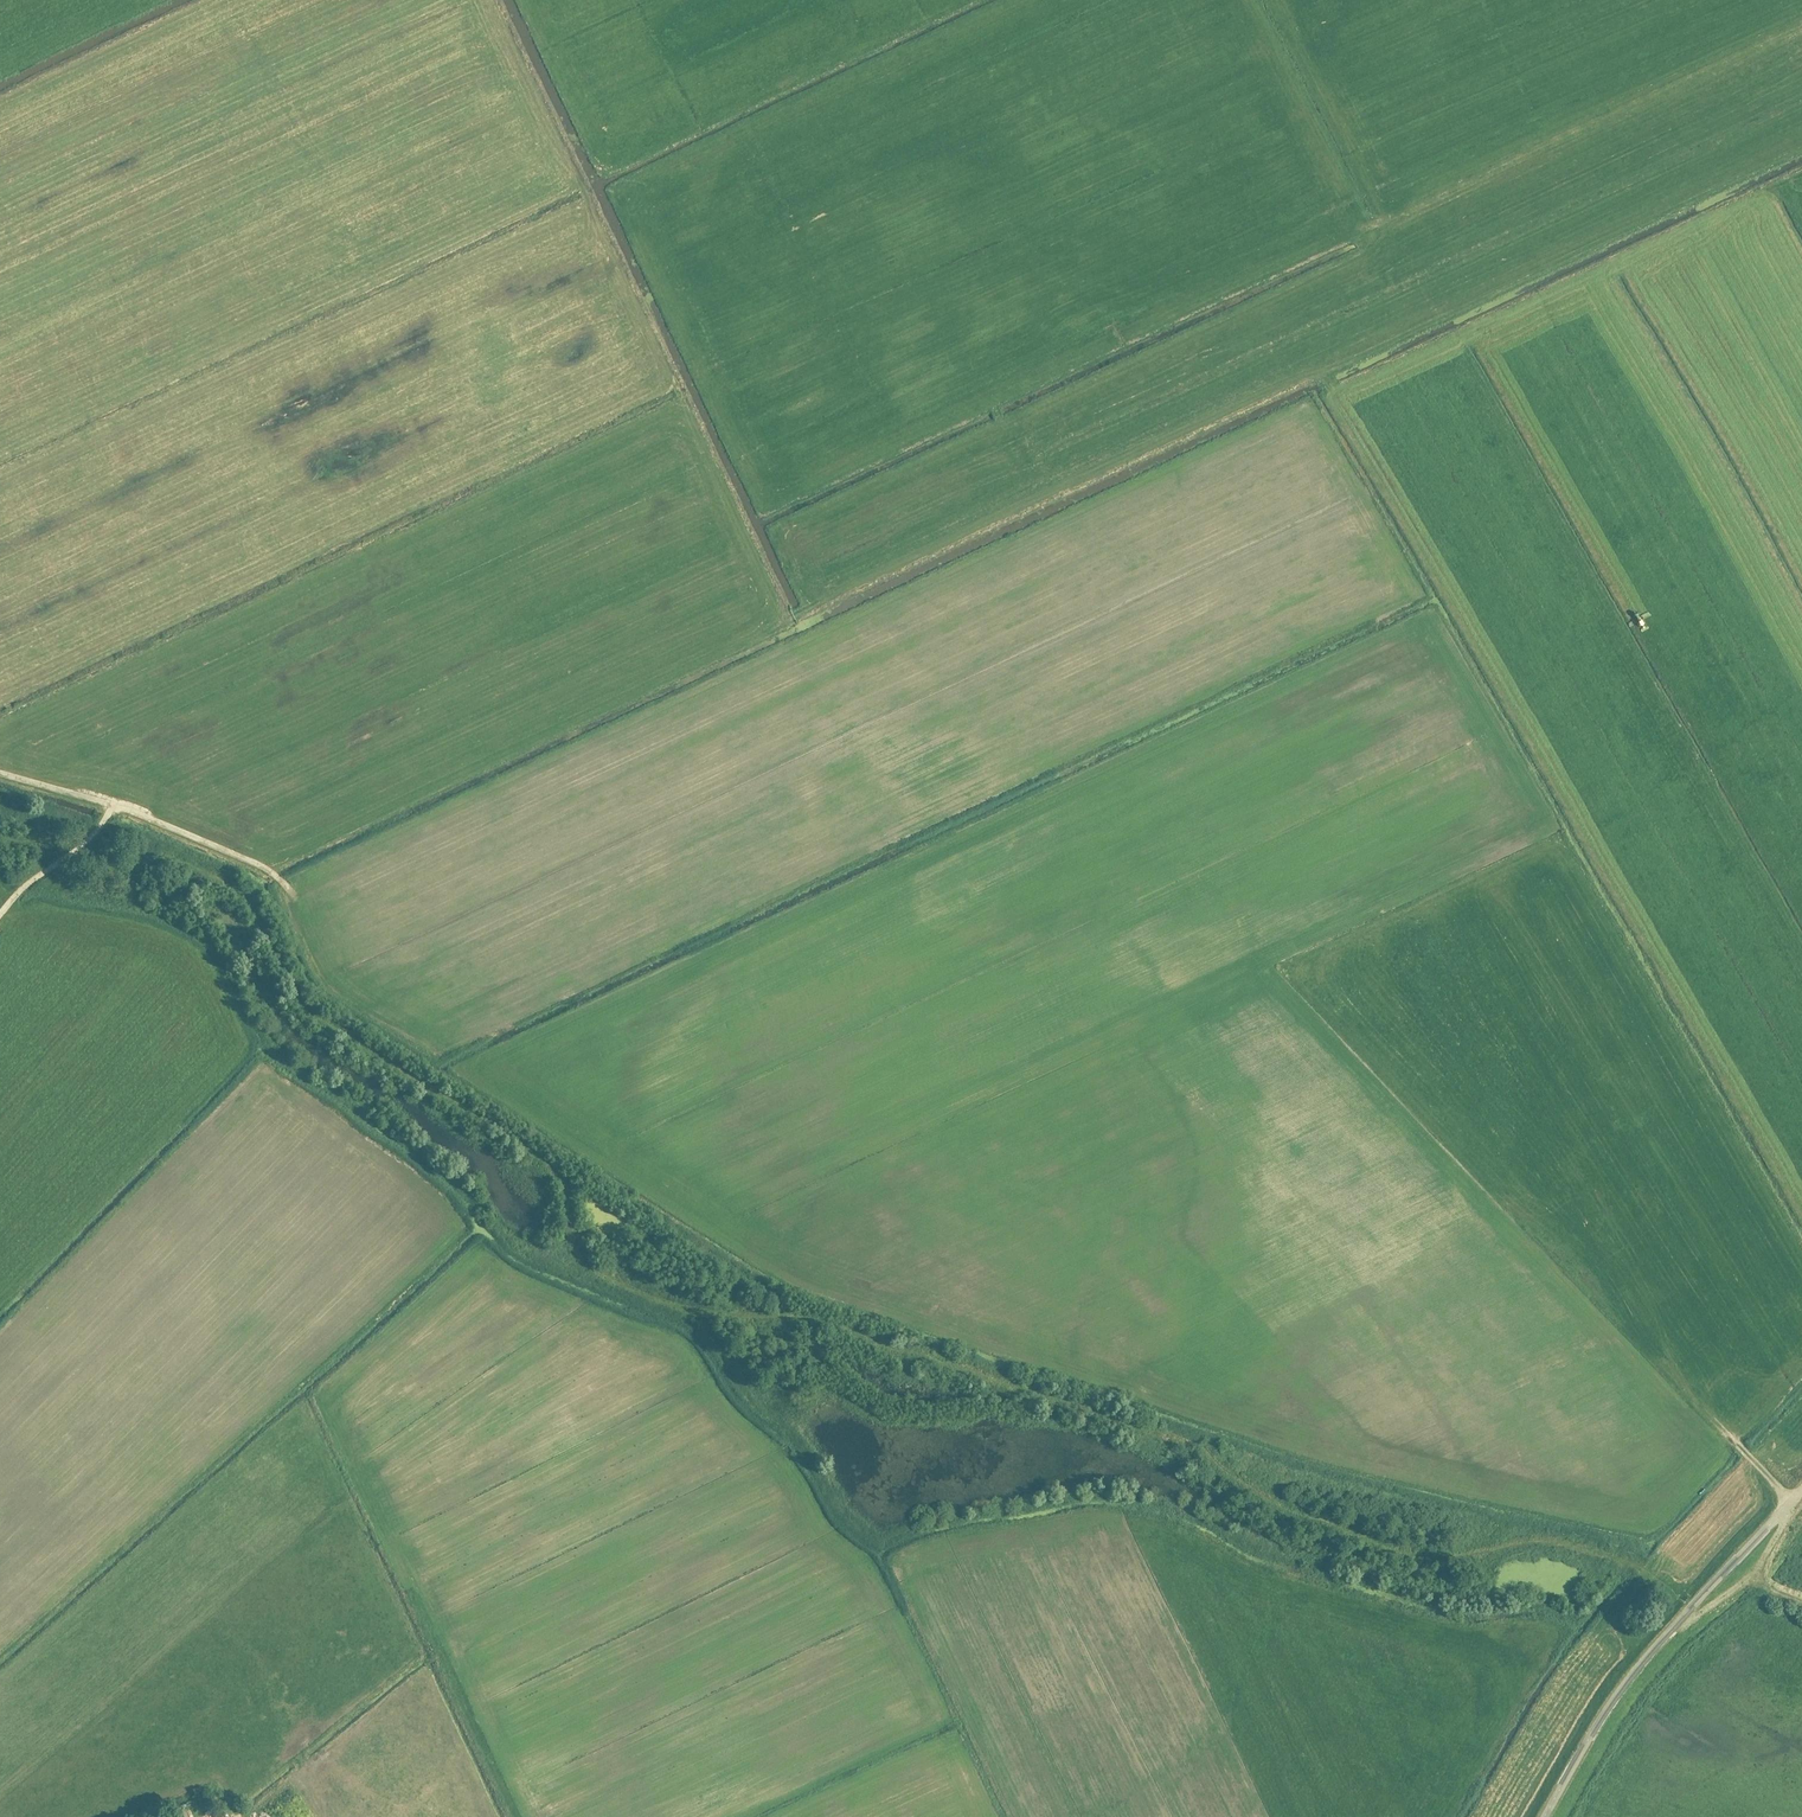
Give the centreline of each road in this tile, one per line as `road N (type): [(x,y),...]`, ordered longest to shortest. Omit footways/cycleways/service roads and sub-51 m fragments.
road 1 (unclassified): [(1544,1816),(1623,1687),(1801,1491)]
road 2 (track): [(0,774),(141,816),(274,874),(294,894)]
road 3 (track): [(1677,1623),(1751,1577),(1783,1524),(1782,1512)]
road 4 (track): [(0,914),(81,847),(112,806)]

